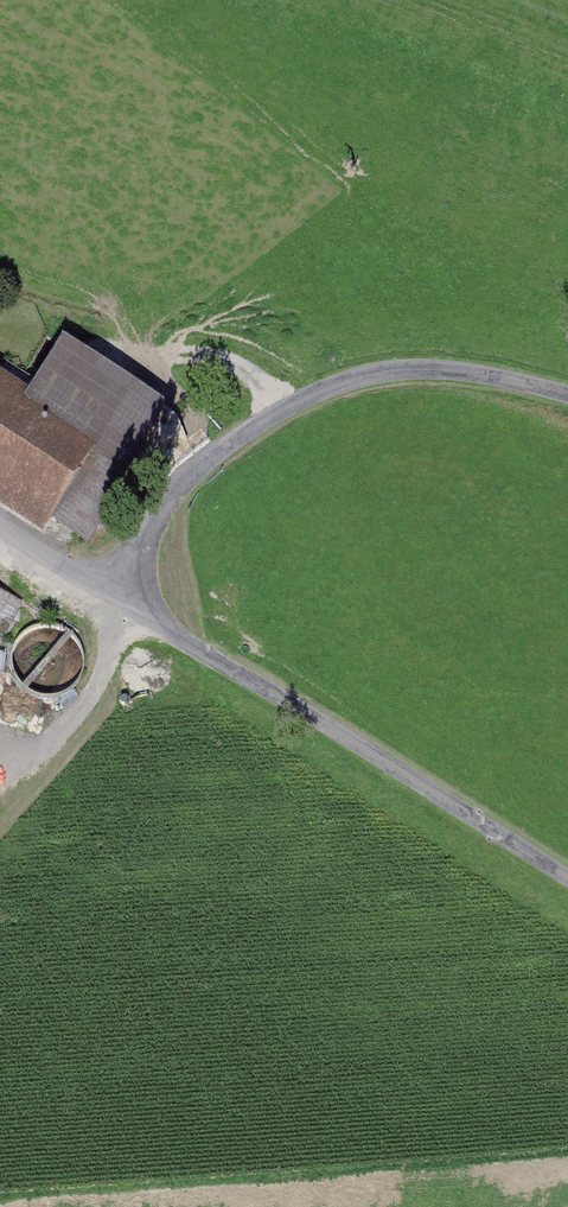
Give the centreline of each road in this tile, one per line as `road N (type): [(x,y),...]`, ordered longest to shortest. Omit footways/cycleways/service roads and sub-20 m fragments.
road 1 (unclassified): [(567,399),(448,371),(345,382),(203,457),(164,500),(107,590)]
road 2 (unclassified): [(567,881),(107,590)]
road 3 (track): [(0,766),(83,698),(107,590)]
road 4 (unclassified): [(107,590),(0,525)]

